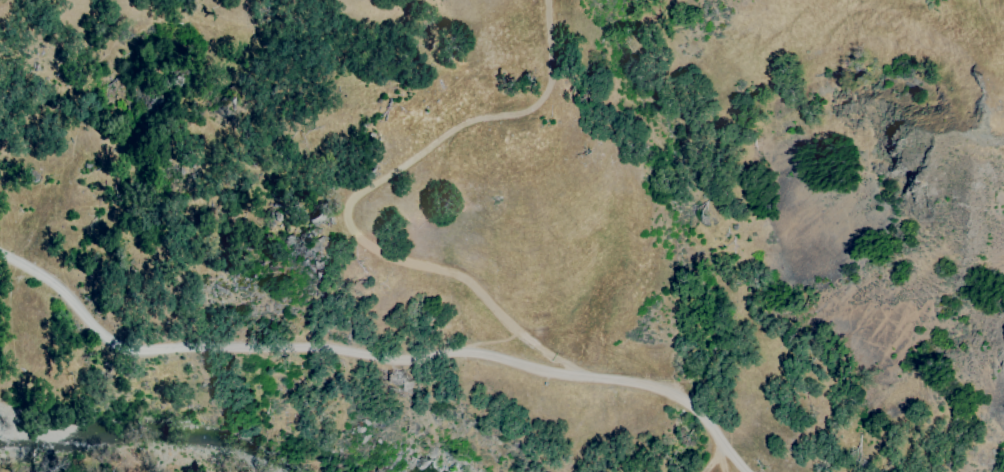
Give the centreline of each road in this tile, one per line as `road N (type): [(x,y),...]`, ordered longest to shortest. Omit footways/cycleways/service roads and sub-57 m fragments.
road 1 (track): [(747,471),(688,405),(635,381),(576,381),(458,357),(135,351),(0,255)]
road 2 (track): [(576,381),(455,269),(370,246),(351,230),(348,205),(455,130),(530,107),(549,85),(550,0)]

